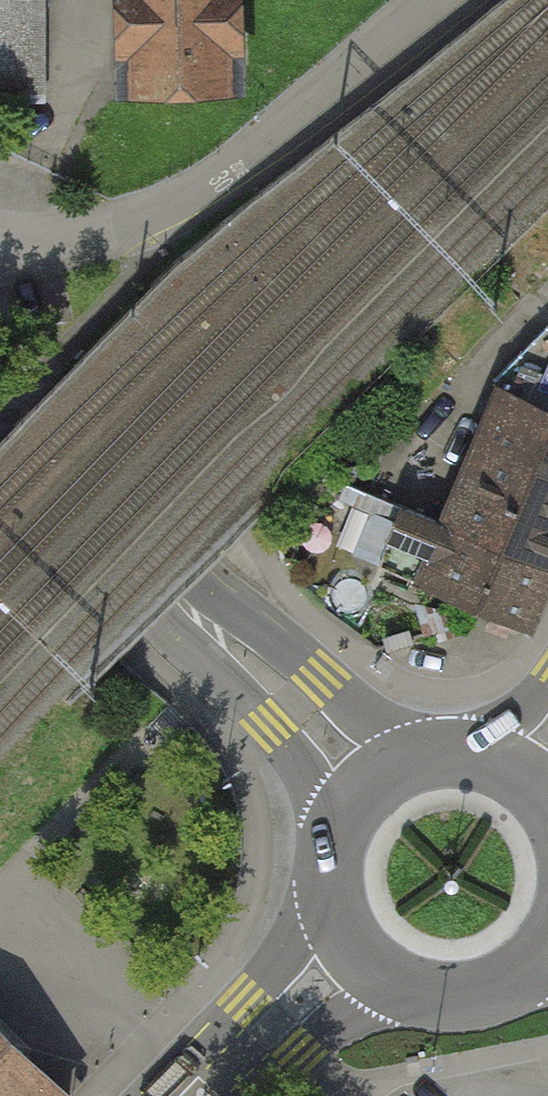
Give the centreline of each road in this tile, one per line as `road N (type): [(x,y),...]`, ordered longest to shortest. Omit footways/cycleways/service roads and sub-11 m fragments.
road 1 (residential): [(0,242),(74,241),(177,206),(440,0)]
road 2 (secondary): [(428,758),(254,630),(176,603)]
road 3 (secondary): [(176,603),(215,674),(267,723),(341,826)]
road 4 (primary): [(331,894),(157,1095)]
road 5 (secondary): [(0,485),(176,603)]
road 6 (primary): [(257,1095),(325,1026),(394,984)]
road 7 (primary): [(394,984),(459,997),(521,976)]

